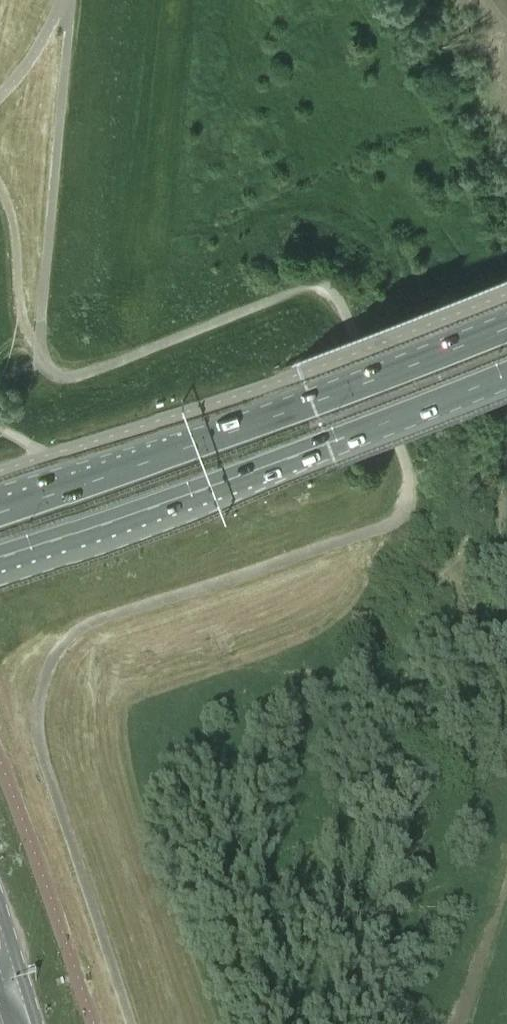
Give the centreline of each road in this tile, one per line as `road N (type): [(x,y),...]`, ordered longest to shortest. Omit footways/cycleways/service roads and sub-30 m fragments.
road 1 (unclassified): [(134,1023),(42,751),(39,698),(51,664),(71,636),(94,623),(391,524),(407,513),(410,484),(342,314),(316,290),(71,378),(43,363)]
road 2 (trunk): [(0,566),(506,369)]
road 3 (trunk): [(506,322),(134,474),(0,518)]

